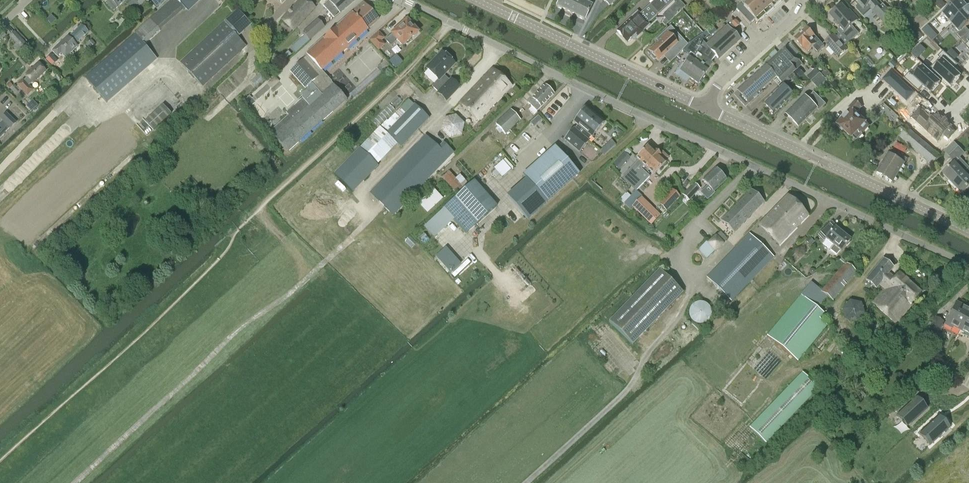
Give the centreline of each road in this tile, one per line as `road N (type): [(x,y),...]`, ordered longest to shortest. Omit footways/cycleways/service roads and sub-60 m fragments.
road 1 (residential): [(968,266),(404,0)]
road 2 (track): [(75,482),(377,213),(360,196)]
road 3 (tertiary): [(968,232),(706,108)]
road 4 (track): [(690,278),(677,320),(630,387),(526,482)]
road 5 (track): [(450,23),(265,205)]
road 6 (tertiary): [(706,108),(477,0)]
road 7 (track): [(0,171),(65,103),(99,114),(124,105)]
road 8 (residential): [(706,108),(717,86),(807,1)]

